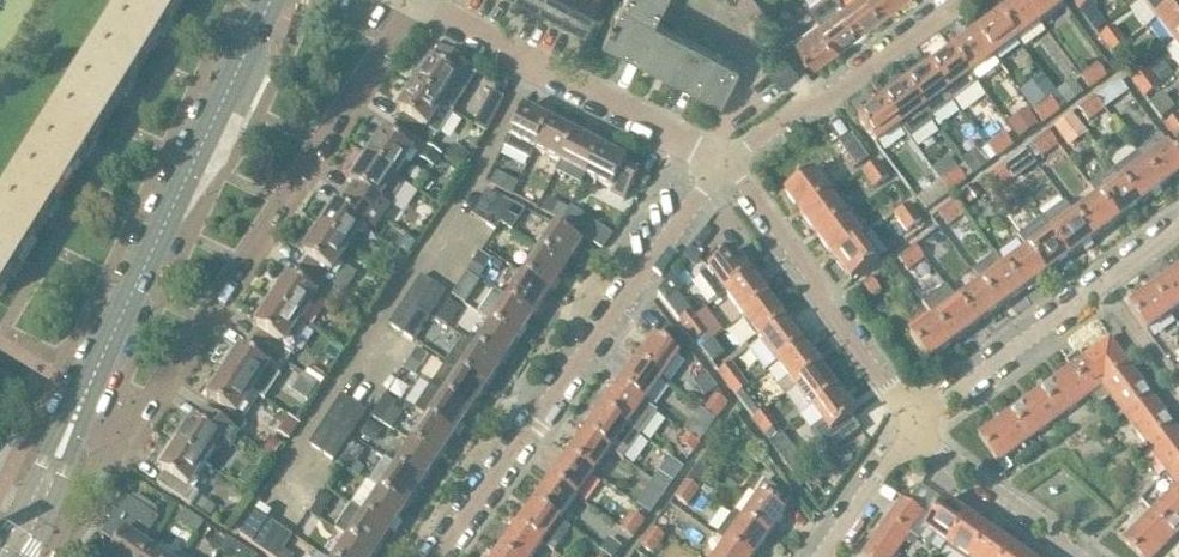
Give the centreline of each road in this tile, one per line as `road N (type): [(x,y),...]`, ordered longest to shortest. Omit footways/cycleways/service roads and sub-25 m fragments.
road 1 (residential): [(127,434),(415,1)]
road 2 (residential): [(439,556),(721,172)]
road 3 (tertiary): [(72,419),(272,0)]
road 4 (residential): [(721,172),(415,1)]
road 5 (residential): [(721,172),(912,434)]
road 6 (residential): [(721,172),(961,0)]
road 7 (residential): [(1100,276),(912,434)]
road 8 (residential): [(912,434),(1085,556)]
road 9 (residential): [(912,434),(824,556)]
road 10 (tertiary): [(27,556),(68,465),(72,419)]
road 11 (tertiary): [(72,419),(0,541)]
road 12 (residential): [(1178,387),(1100,276)]

